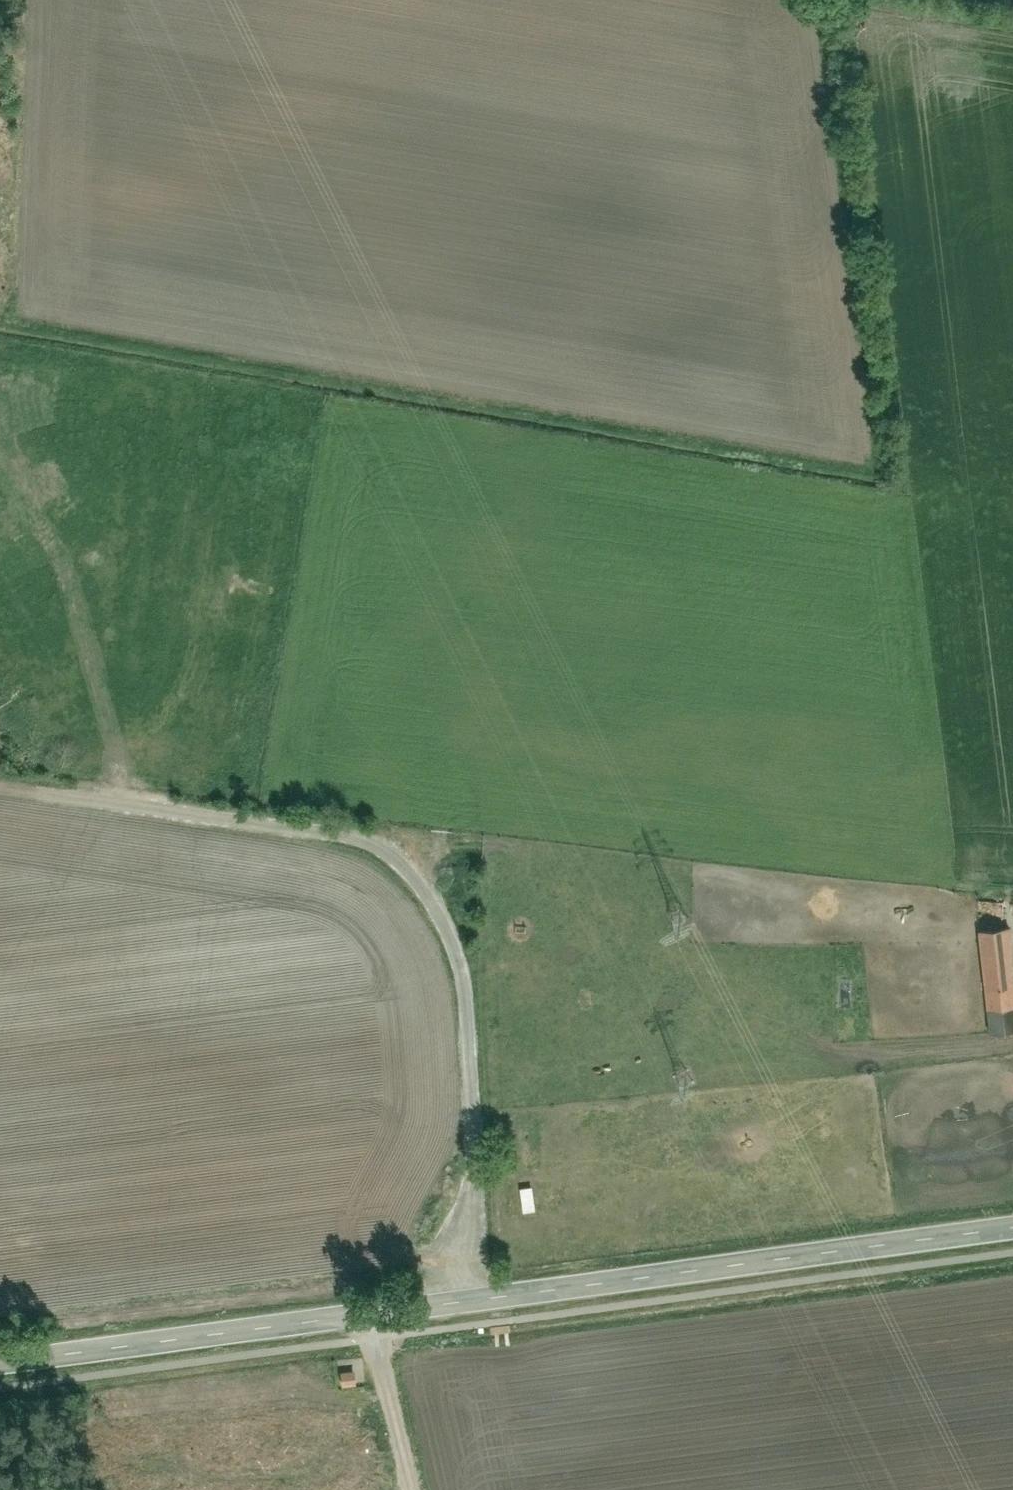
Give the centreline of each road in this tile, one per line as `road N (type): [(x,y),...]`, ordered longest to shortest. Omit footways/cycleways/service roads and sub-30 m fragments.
road 1 (tertiary): [(0,1364),(1012,1230)]
road 2 (track): [(505,1296),(469,1000),(421,887),(363,838),(169,813),(0,779)]
road 3 (track): [(410,1489),(368,1312)]

